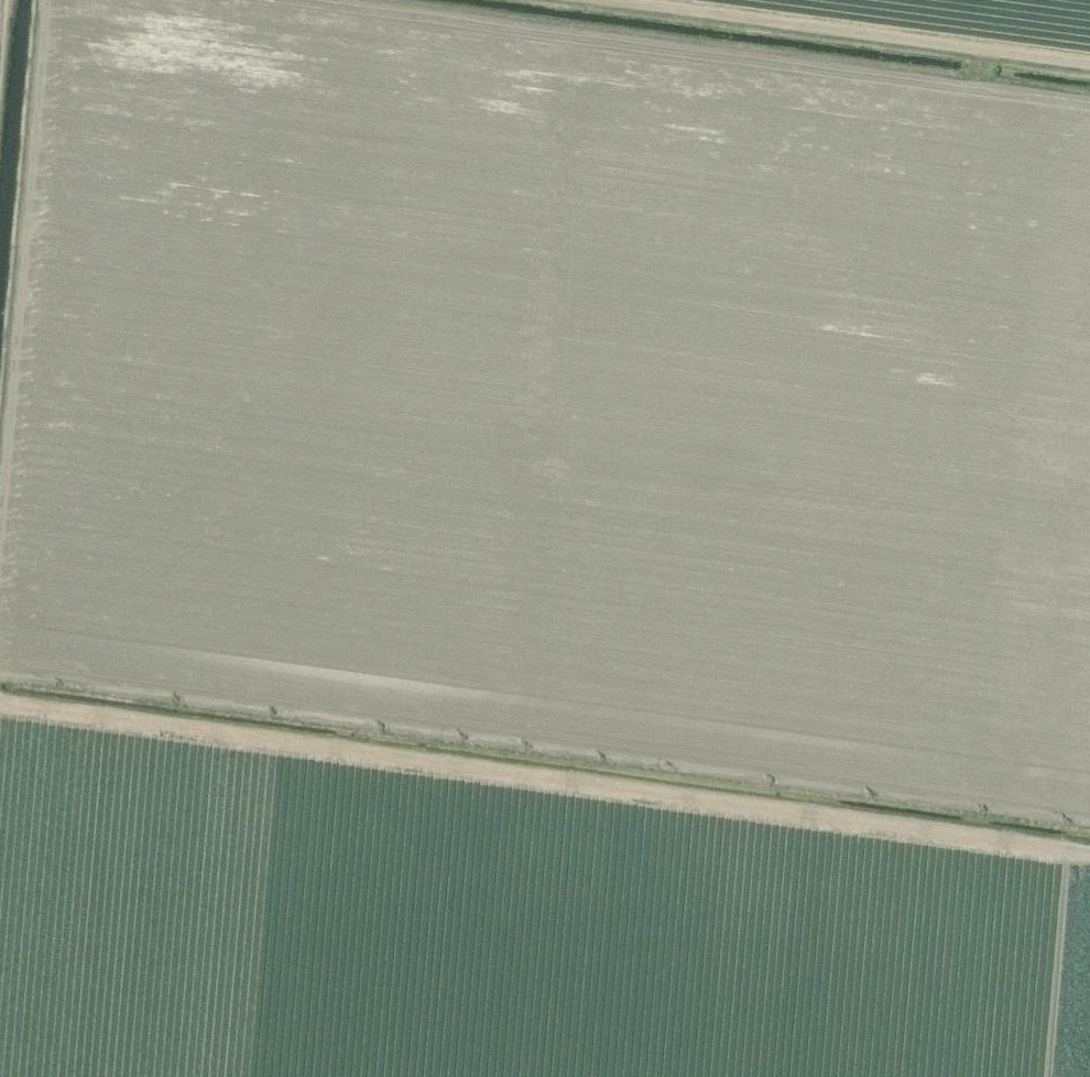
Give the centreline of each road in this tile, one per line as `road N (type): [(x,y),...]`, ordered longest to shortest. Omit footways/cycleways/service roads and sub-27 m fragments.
road 1 (track): [(1089,853),(0,702)]
road 2 (track): [(612,0),(1089,63)]

